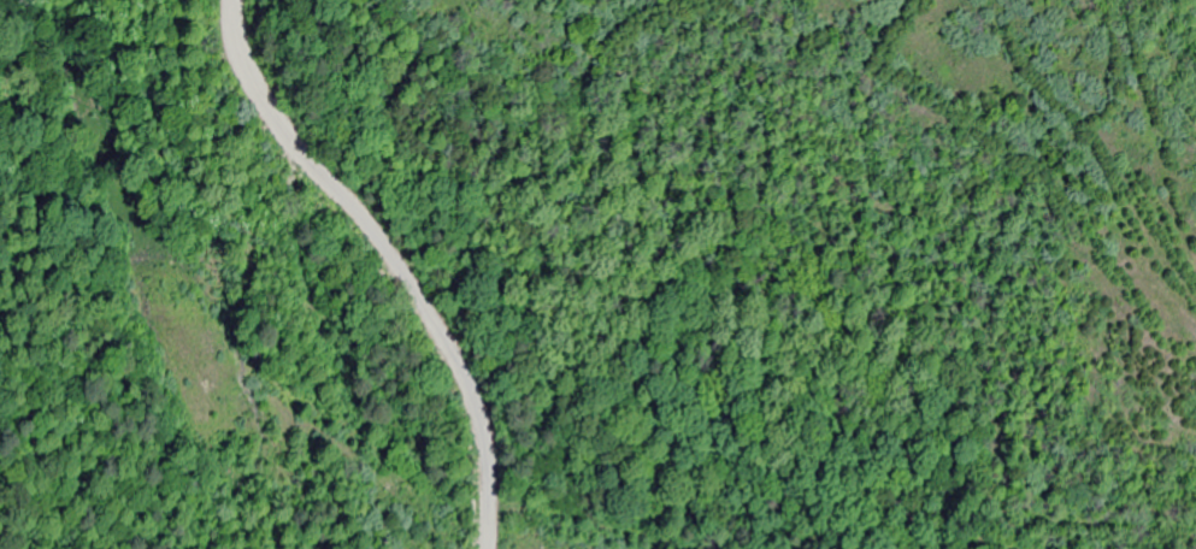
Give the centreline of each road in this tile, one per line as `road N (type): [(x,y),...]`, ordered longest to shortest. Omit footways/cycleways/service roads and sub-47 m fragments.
road 1 (residential): [(487,548),(489,464),(397,200),(259,0)]

